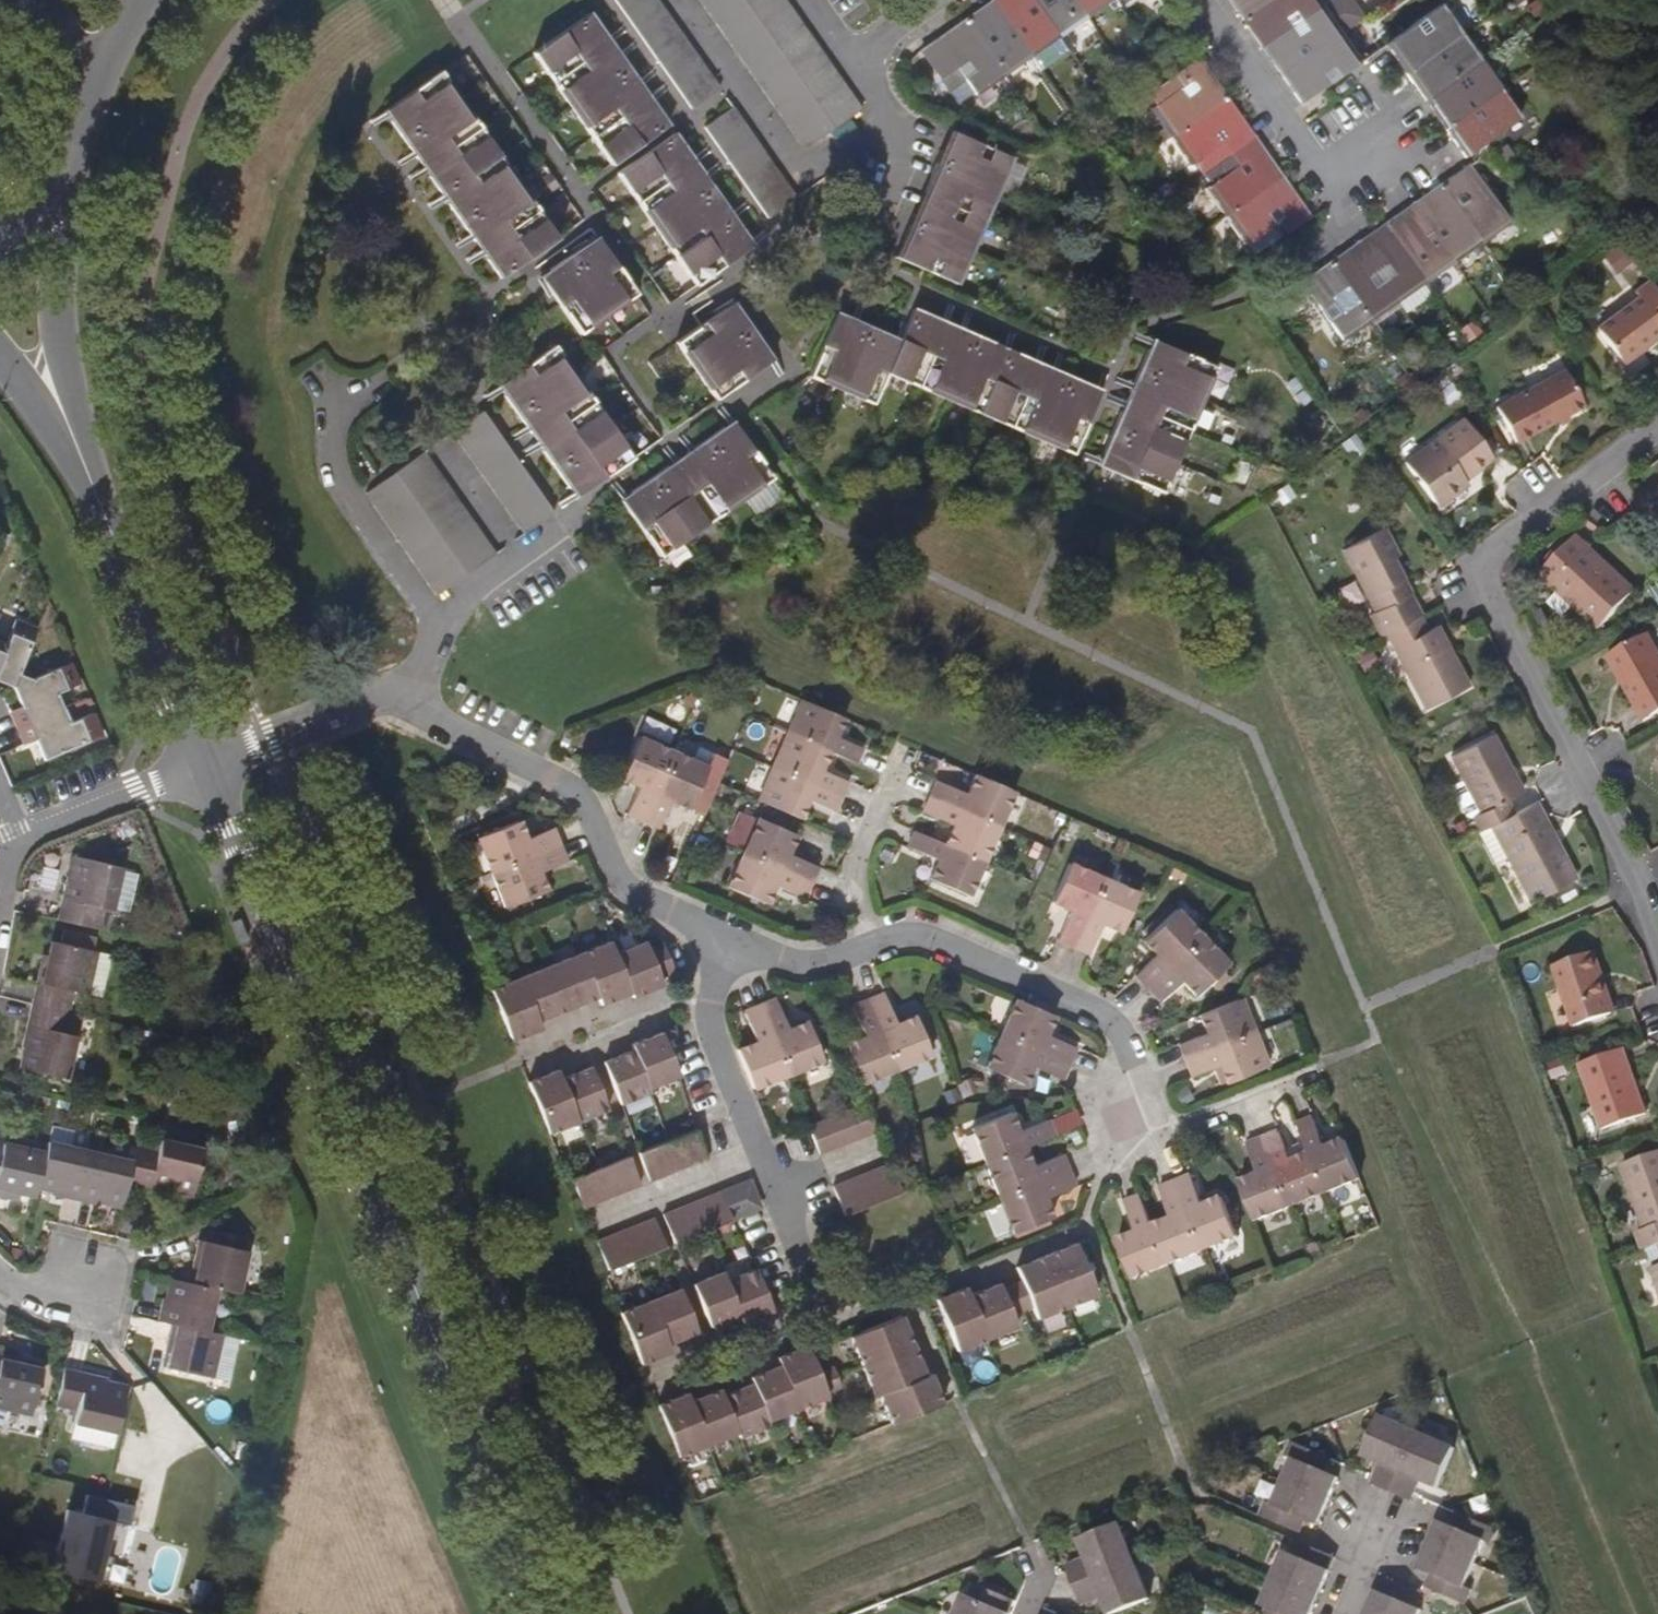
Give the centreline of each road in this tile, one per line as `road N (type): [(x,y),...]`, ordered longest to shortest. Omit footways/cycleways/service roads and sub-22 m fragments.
road 1 (tertiary): [(204,761),(544,1613)]
road 2 (residential): [(1657,427),(1479,572),(1638,887),(1657,945)]
road 3 (residential): [(1314,1069),(1185,1123),(1126,1116),(1135,1065),(1105,1014),(936,940),(877,947)]
road 4 (residential): [(725,936),(637,893),(588,806),(567,785),(430,718),(408,690)]
road 5 (residential): [(814,1293),(714,1036),(708,1005),(725,936)]
road 6 (tertiary): [(63,426),(204,761)]
road 7 (residential): [(896,121),(857,155),(809,173),(681,0)]
road 8 (residential): [(1197,0),(1322,171),(1356,151)]
road 9 (tertiary): [(63,426),(53,314),(61,192)]
road 10 (residential): [(408,690),(460,597),(557,528)]
road 11 (residential): [(408,690),(204,761)]
road 12 (residential): [(204,761),(15,839)]
road 13 (residential): [(877,947),(856,883),(894,781)]
road 14 (residential): [(877,947),(831,960),(779,956),(725,936)]
road 15 (residential): [(874,235),(903,154),(896,121)]

